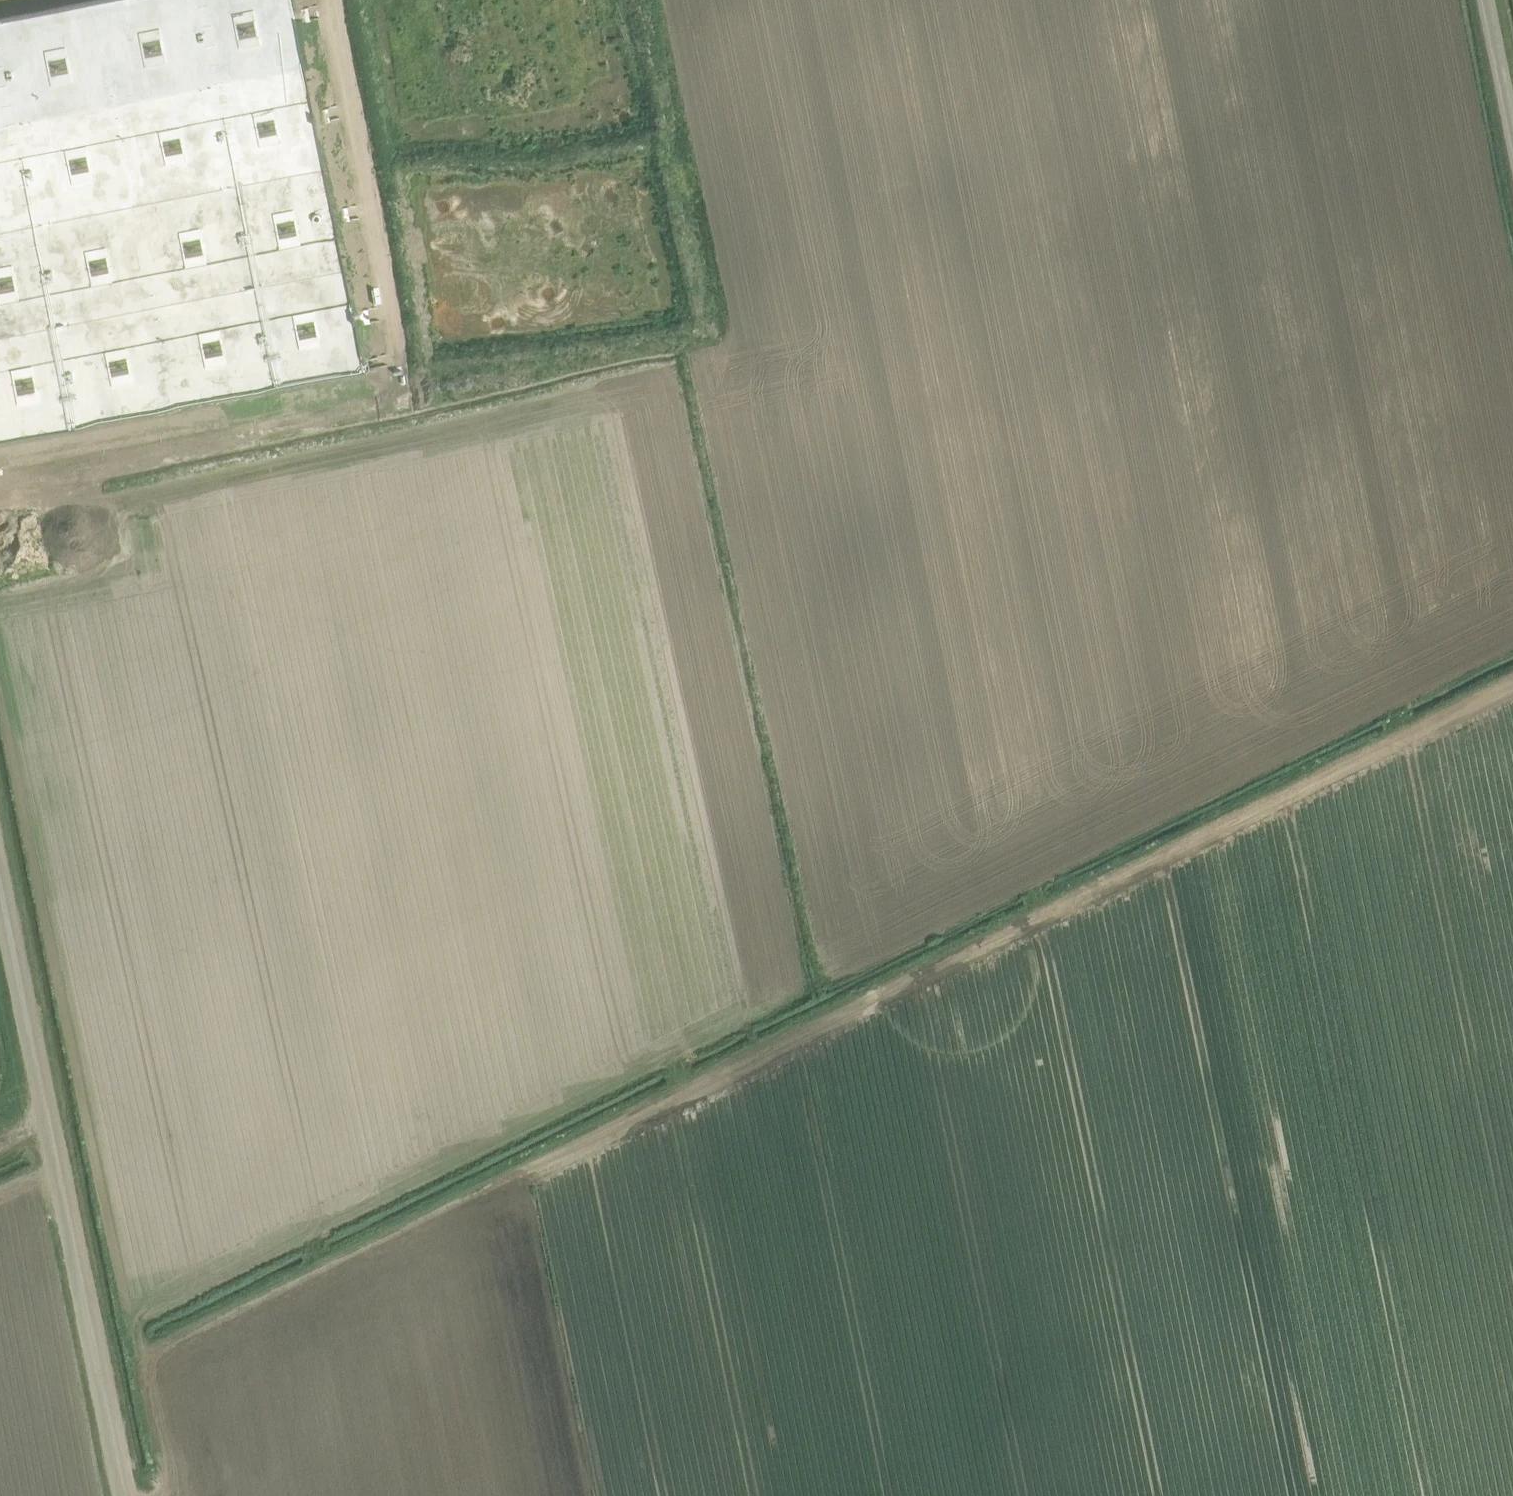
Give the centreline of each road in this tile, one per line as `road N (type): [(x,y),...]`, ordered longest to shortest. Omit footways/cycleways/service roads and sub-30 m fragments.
road 1 (track): [(132,1495),(0,866)]

